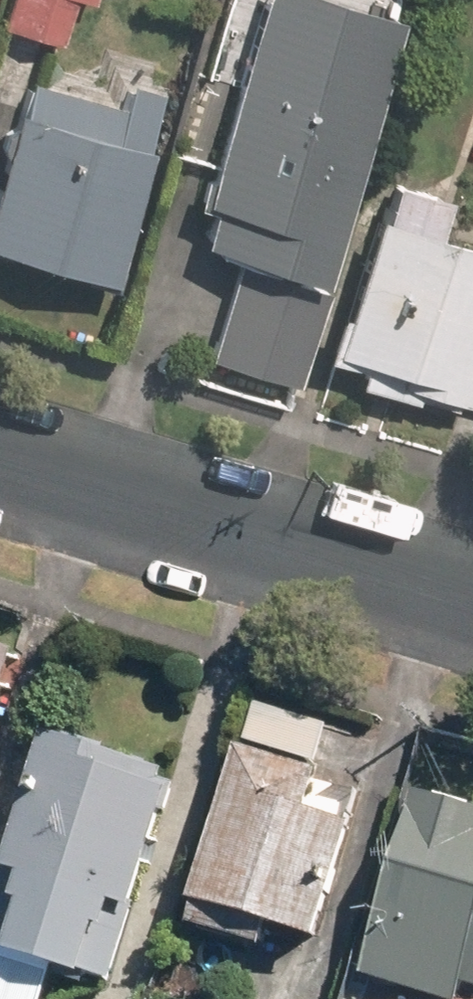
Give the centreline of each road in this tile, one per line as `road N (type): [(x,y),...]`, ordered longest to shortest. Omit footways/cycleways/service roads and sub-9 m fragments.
road 1 (residential): [(472,602),(0,460)]

